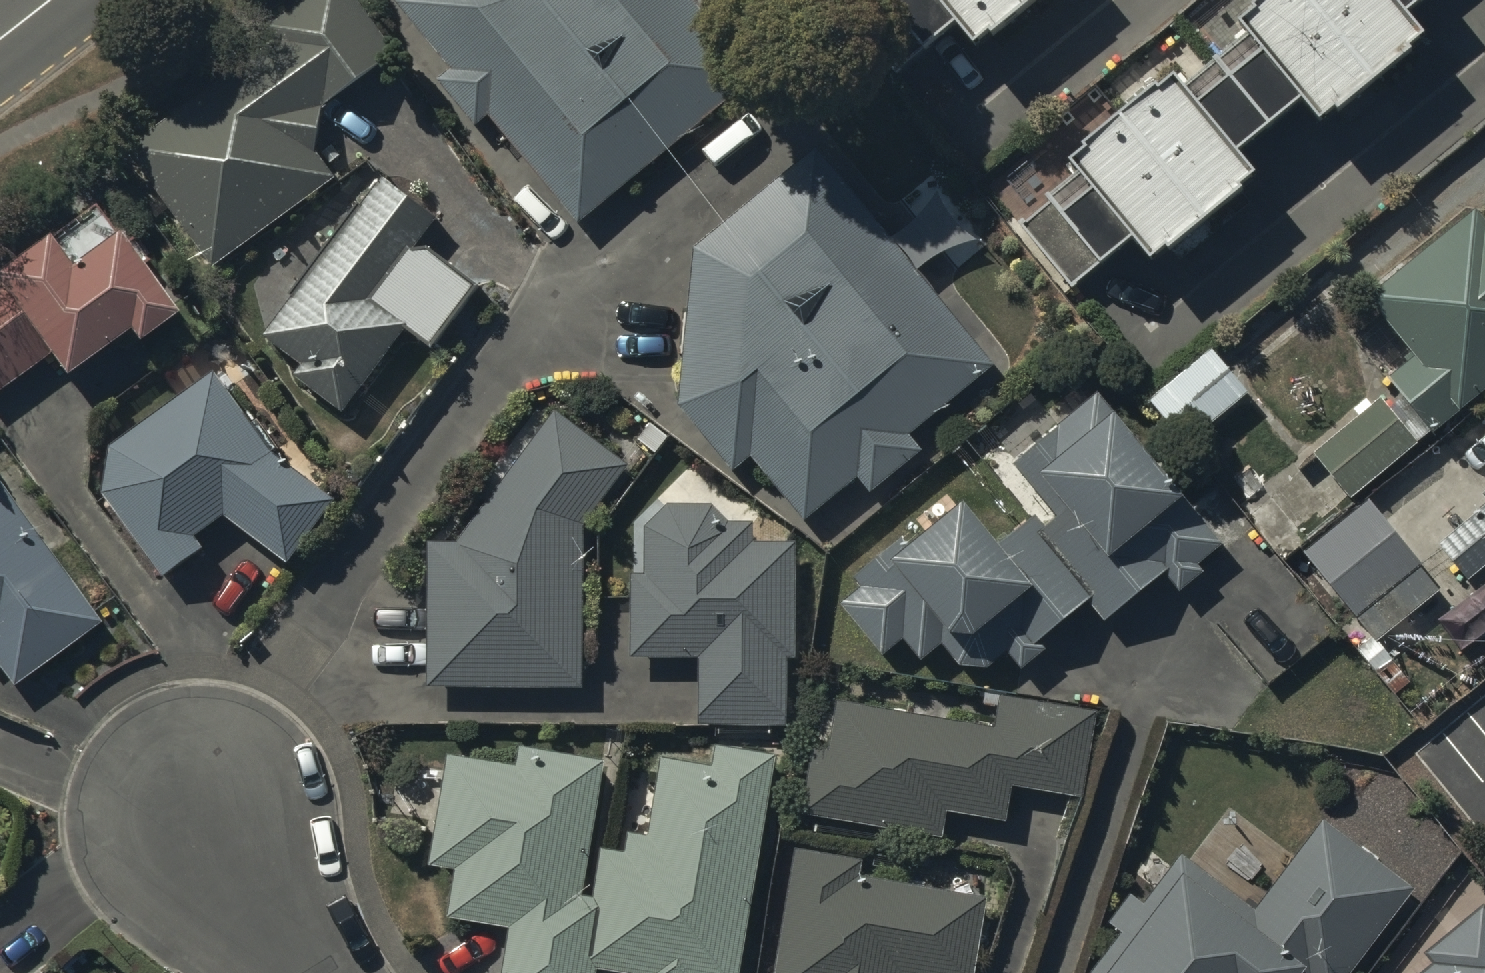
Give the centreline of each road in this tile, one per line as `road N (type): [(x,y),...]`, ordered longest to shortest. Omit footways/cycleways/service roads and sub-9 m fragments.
road 1 (residential): [(293,972),(191,821)]

